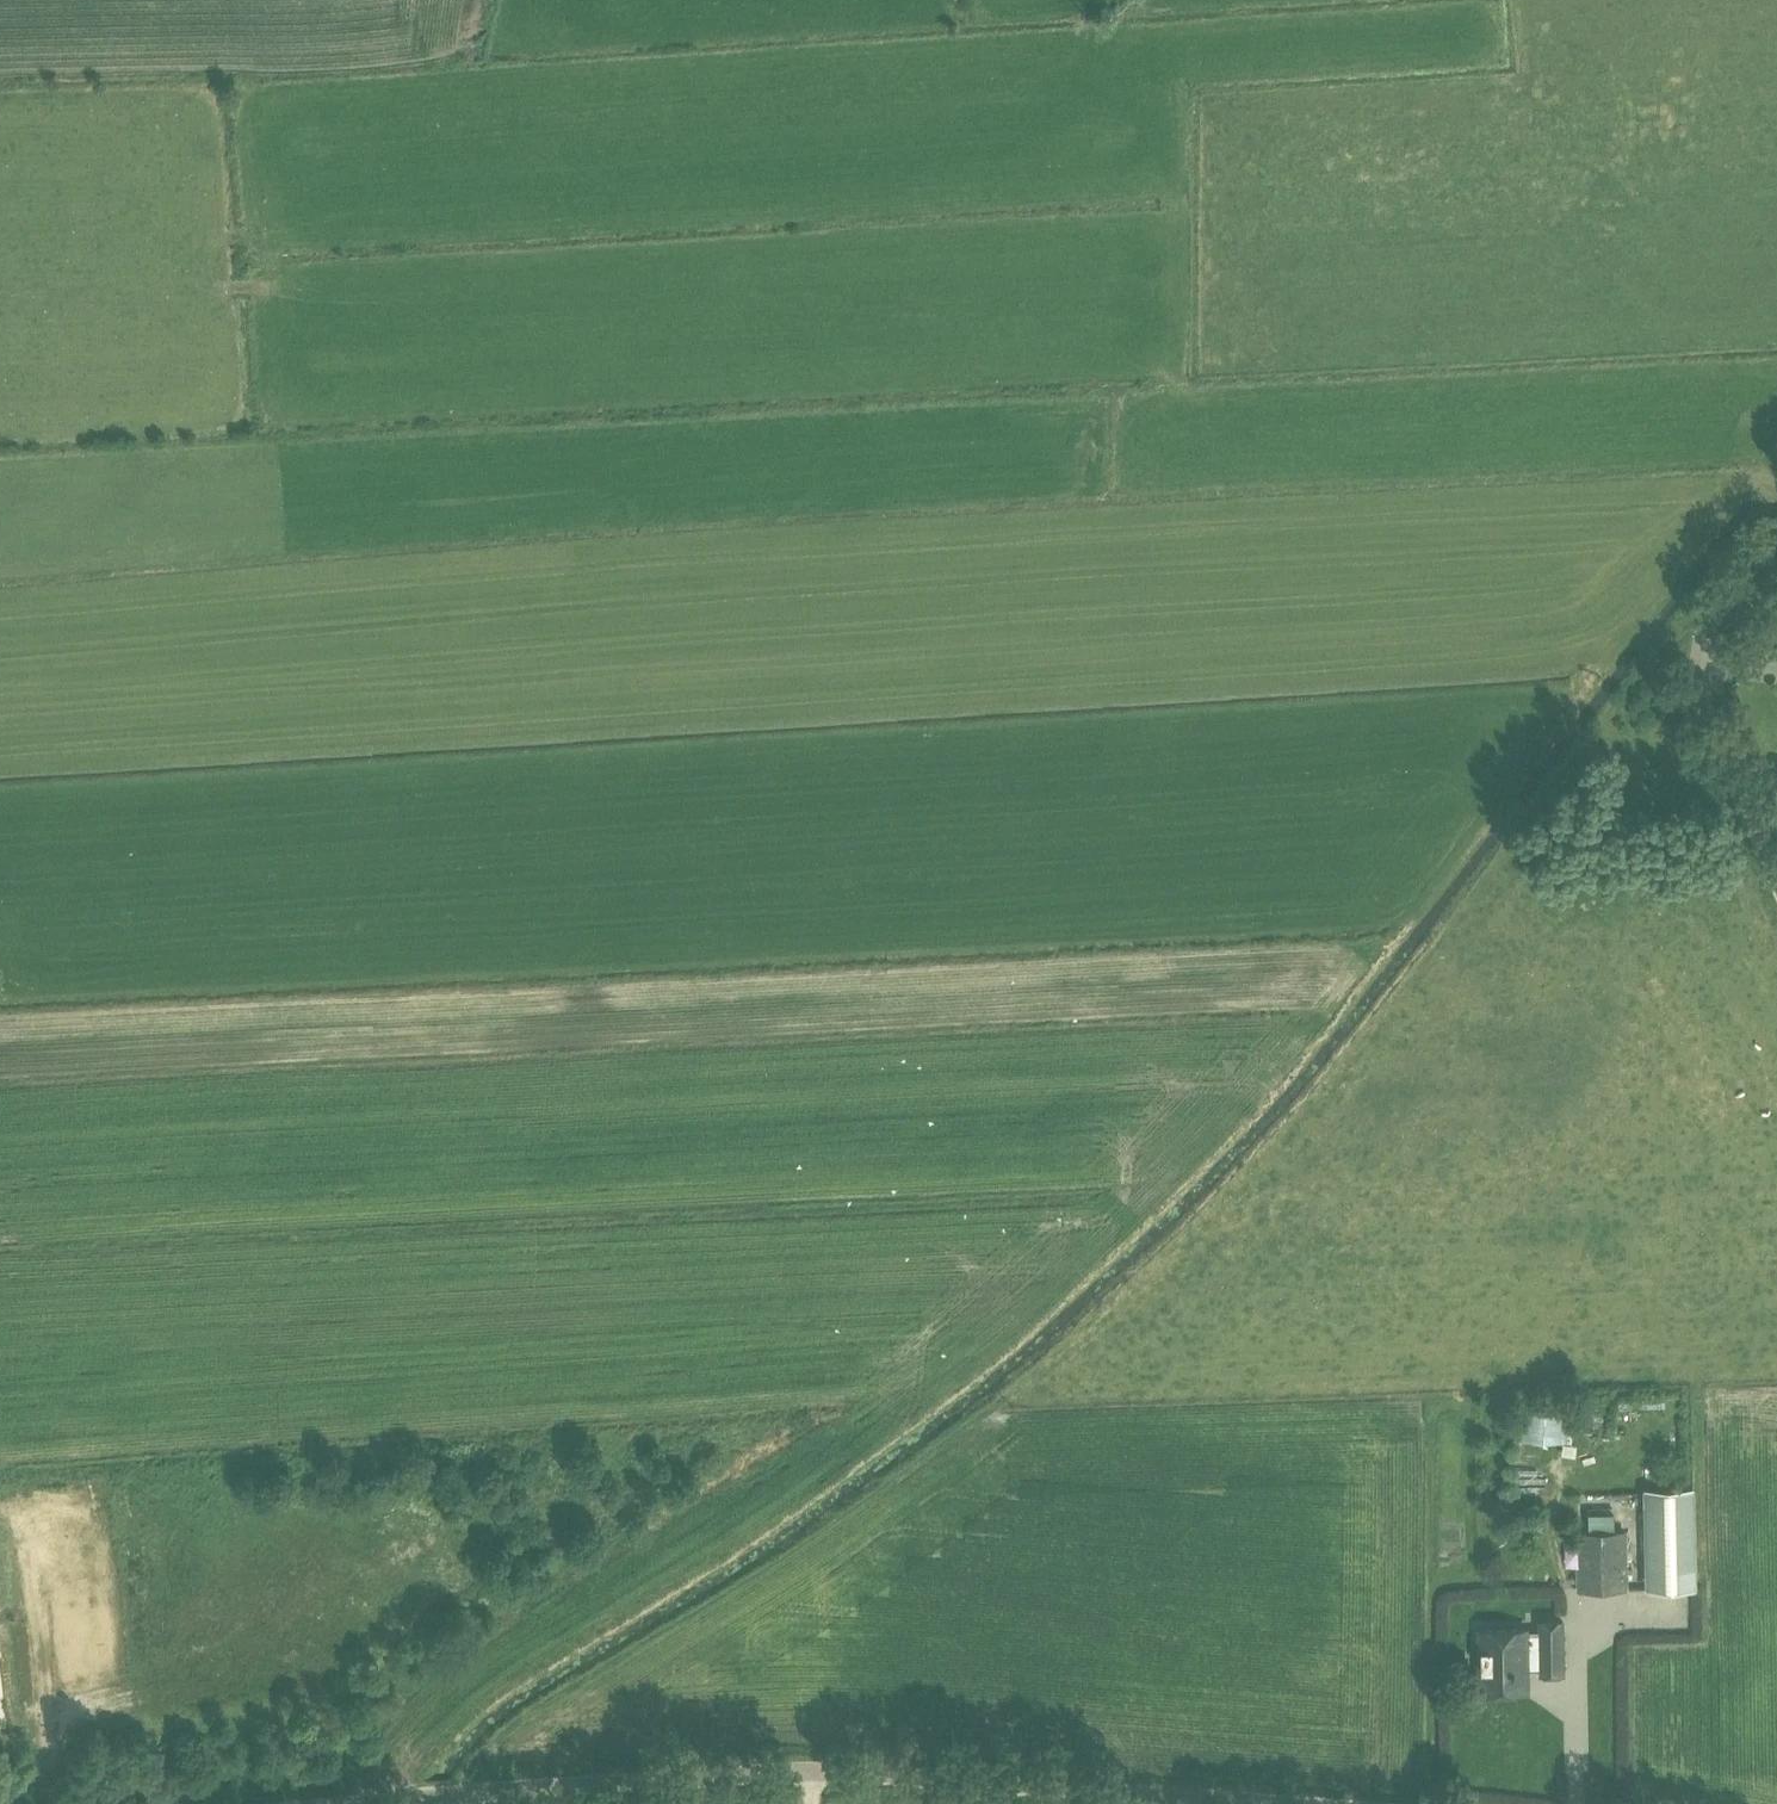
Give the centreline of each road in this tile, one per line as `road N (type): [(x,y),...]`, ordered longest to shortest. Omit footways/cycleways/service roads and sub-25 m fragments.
road 1 (unclassified): [(352,1803),(823,1772),(1279,1803)]
road 2 (unclassified): [(1776,876),(1708,723),(1701,670),(1717,610),(1776,531)]

